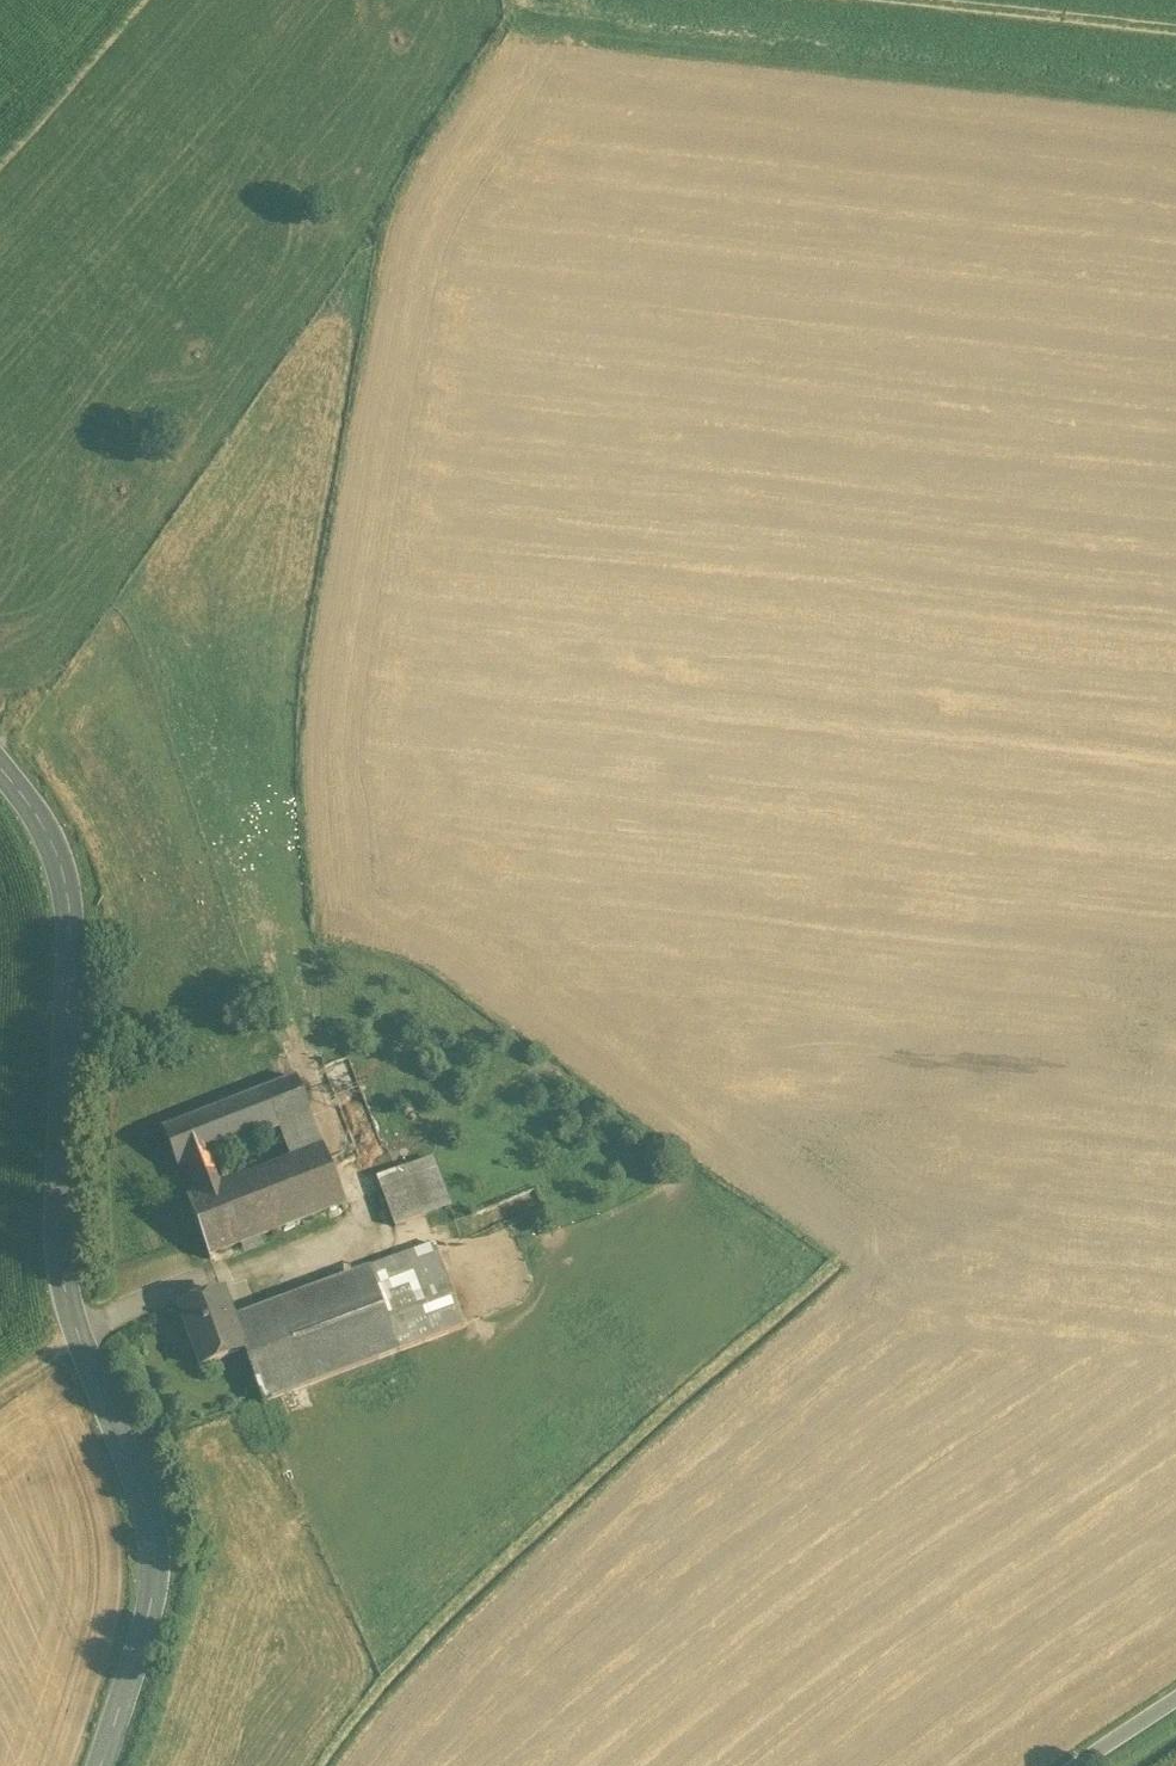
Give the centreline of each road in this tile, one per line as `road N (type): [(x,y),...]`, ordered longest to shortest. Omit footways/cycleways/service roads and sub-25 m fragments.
road 1 (secondary): [(100,1765),(152,1609),(149,1535),(89,1364),(61,1226),(71,939),(66,883),(38,815),(0,766)]
road 2 (tertiary): [(1073,1765),(1175,1694)]

